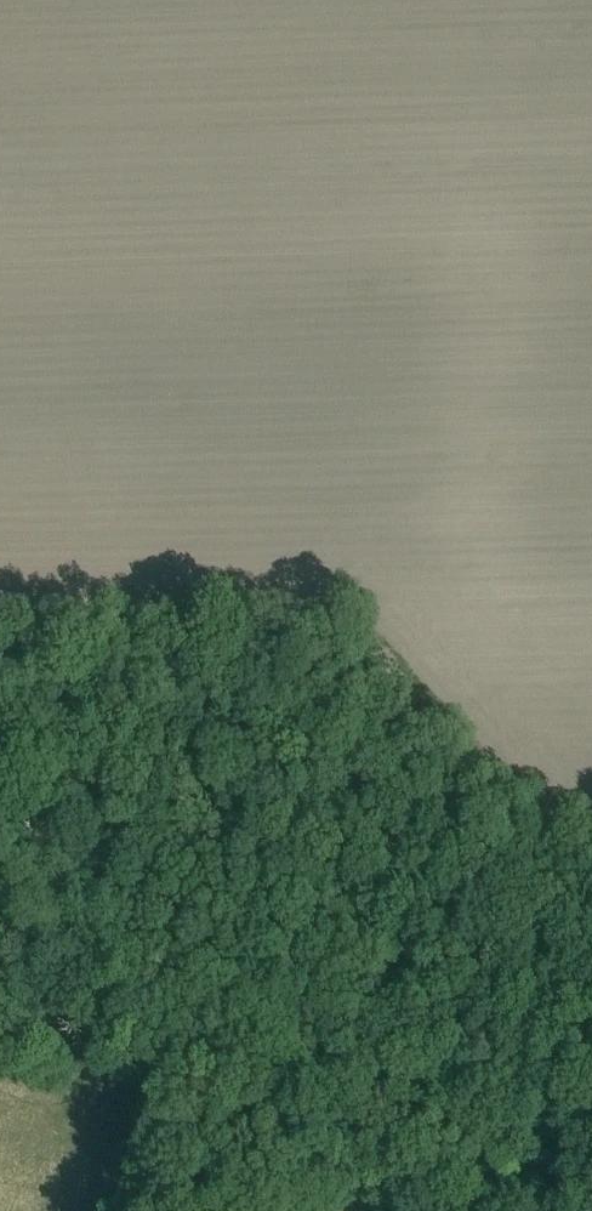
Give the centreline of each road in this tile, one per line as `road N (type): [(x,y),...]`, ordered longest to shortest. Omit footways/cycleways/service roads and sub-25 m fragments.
road 1 (track): [(0,967),(110,1063),(591,1113)]

